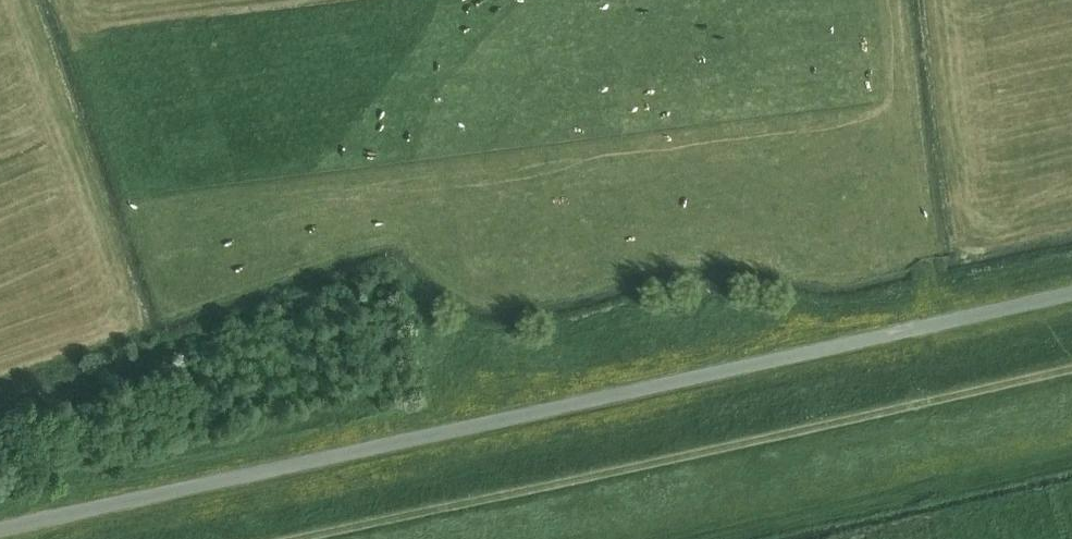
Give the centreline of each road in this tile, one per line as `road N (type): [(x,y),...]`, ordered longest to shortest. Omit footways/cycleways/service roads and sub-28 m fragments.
road 1 (unclassified): [(1071,293),(0,528)]
road 2 (track): [(1071,366),(281,538)]

